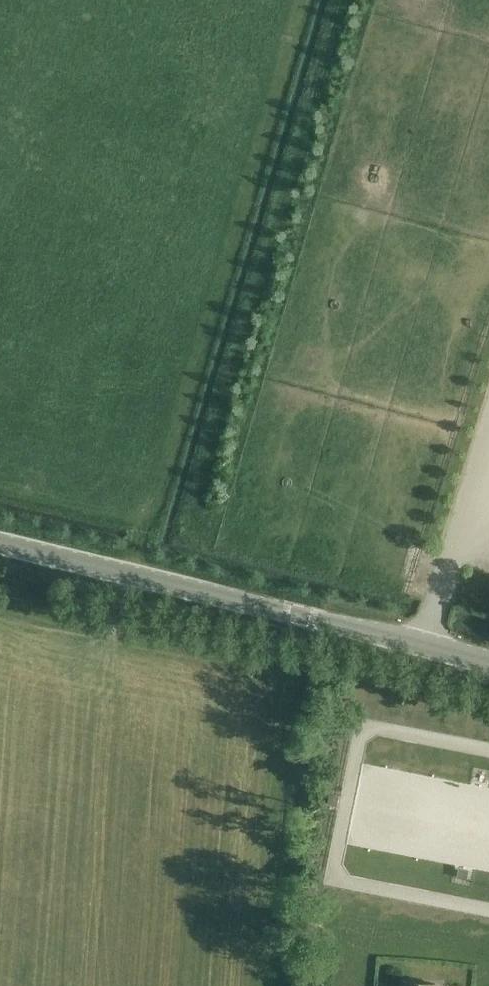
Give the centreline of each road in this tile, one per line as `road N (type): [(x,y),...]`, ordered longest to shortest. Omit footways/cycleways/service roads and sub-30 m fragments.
road 1 (unclassified): [(488,667),(0,542)]

